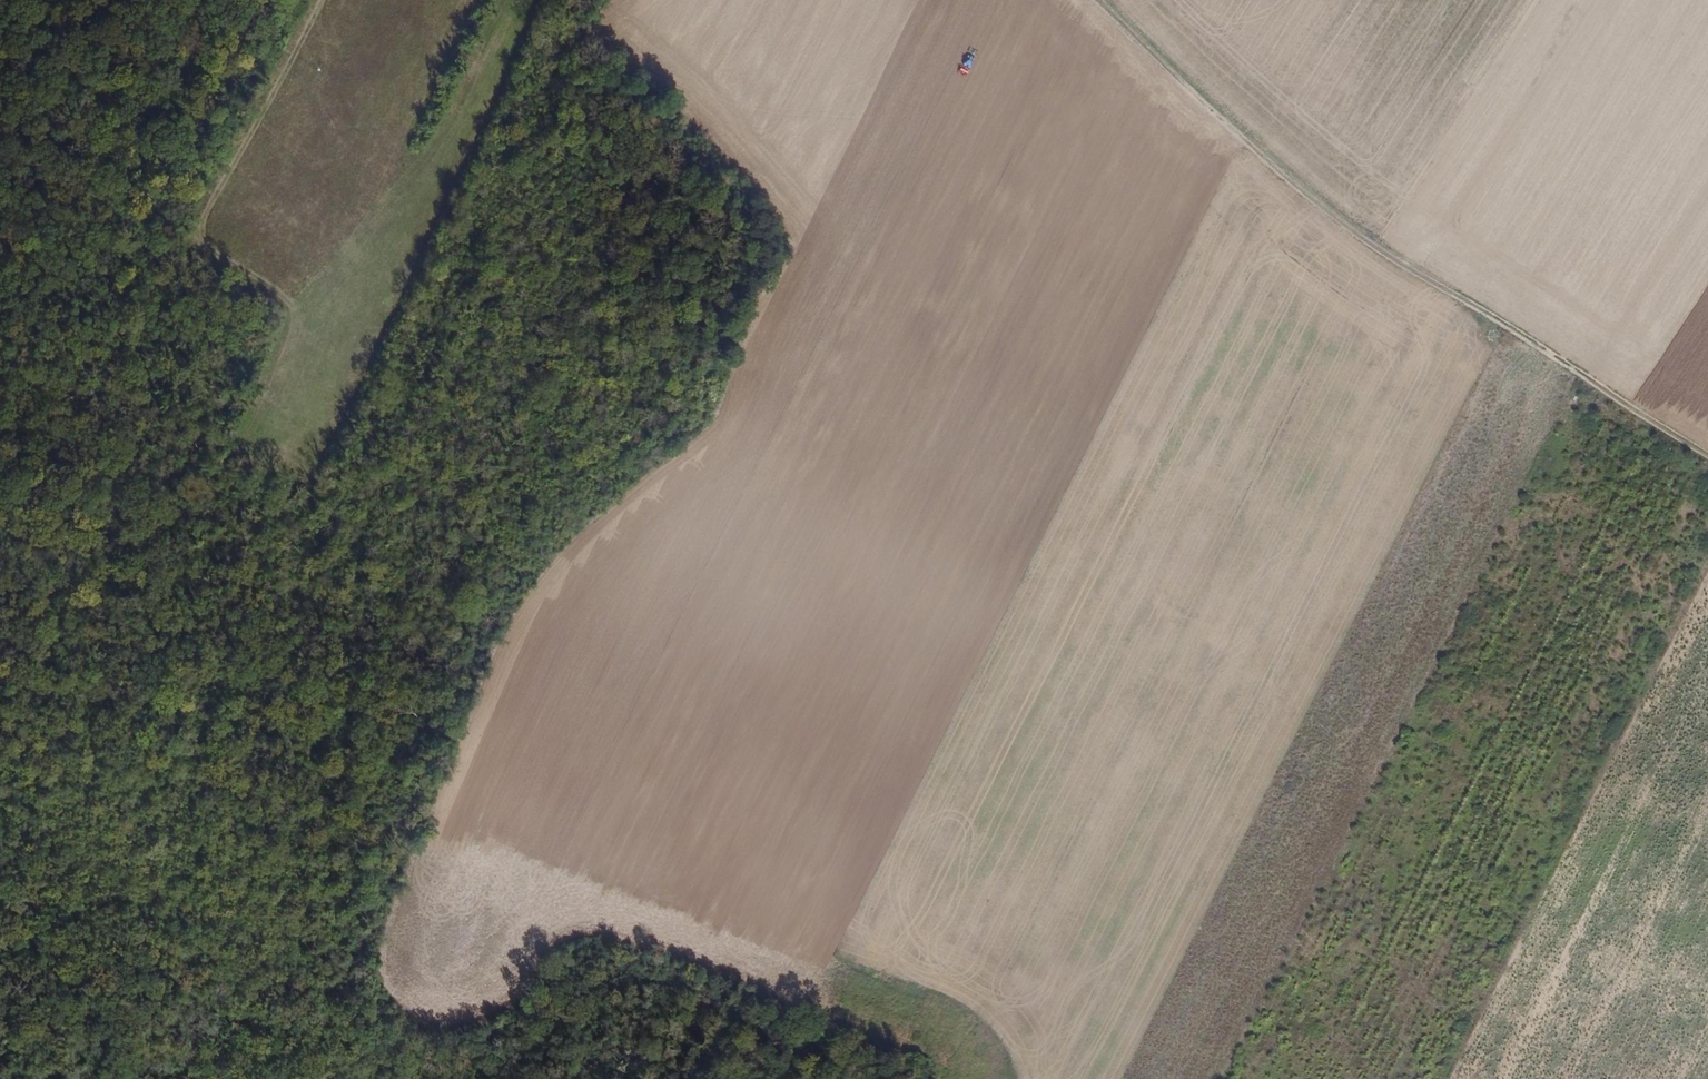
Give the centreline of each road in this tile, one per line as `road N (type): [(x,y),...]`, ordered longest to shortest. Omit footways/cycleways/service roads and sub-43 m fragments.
road 1 (track): [(1707,455),(1382,250),(1225,123),(1102,0)]
road 2 (track): [(323,0),(203,247),(295,301),(293,339),(255,441)]

